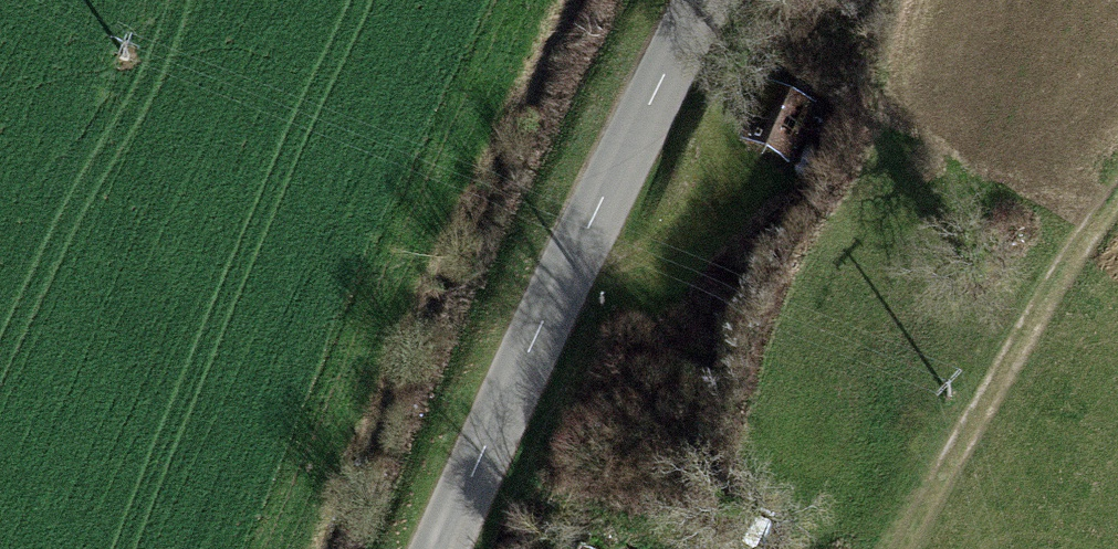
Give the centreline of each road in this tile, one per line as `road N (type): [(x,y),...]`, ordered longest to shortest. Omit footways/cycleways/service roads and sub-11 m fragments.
road 1 (tertiary): [(708,0),(440,548)]
road 2 (track): [(276,548),(525,0)]
road 3 (track): [(1117,193),(1067,247),(890,548)]

